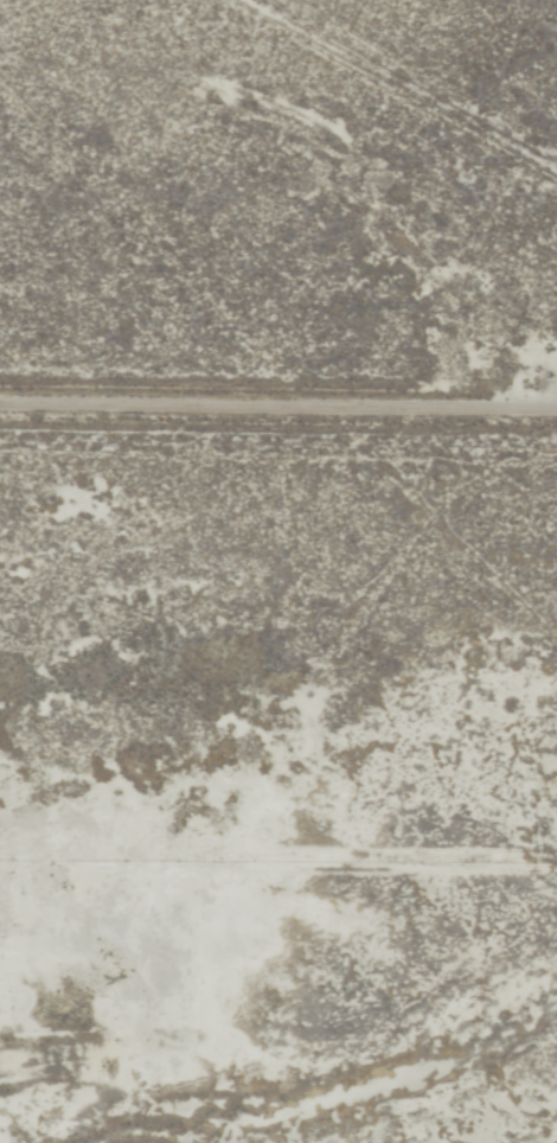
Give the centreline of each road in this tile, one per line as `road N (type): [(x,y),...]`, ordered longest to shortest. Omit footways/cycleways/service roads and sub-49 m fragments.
road 1 (track): [(556,431),(0,424)]

